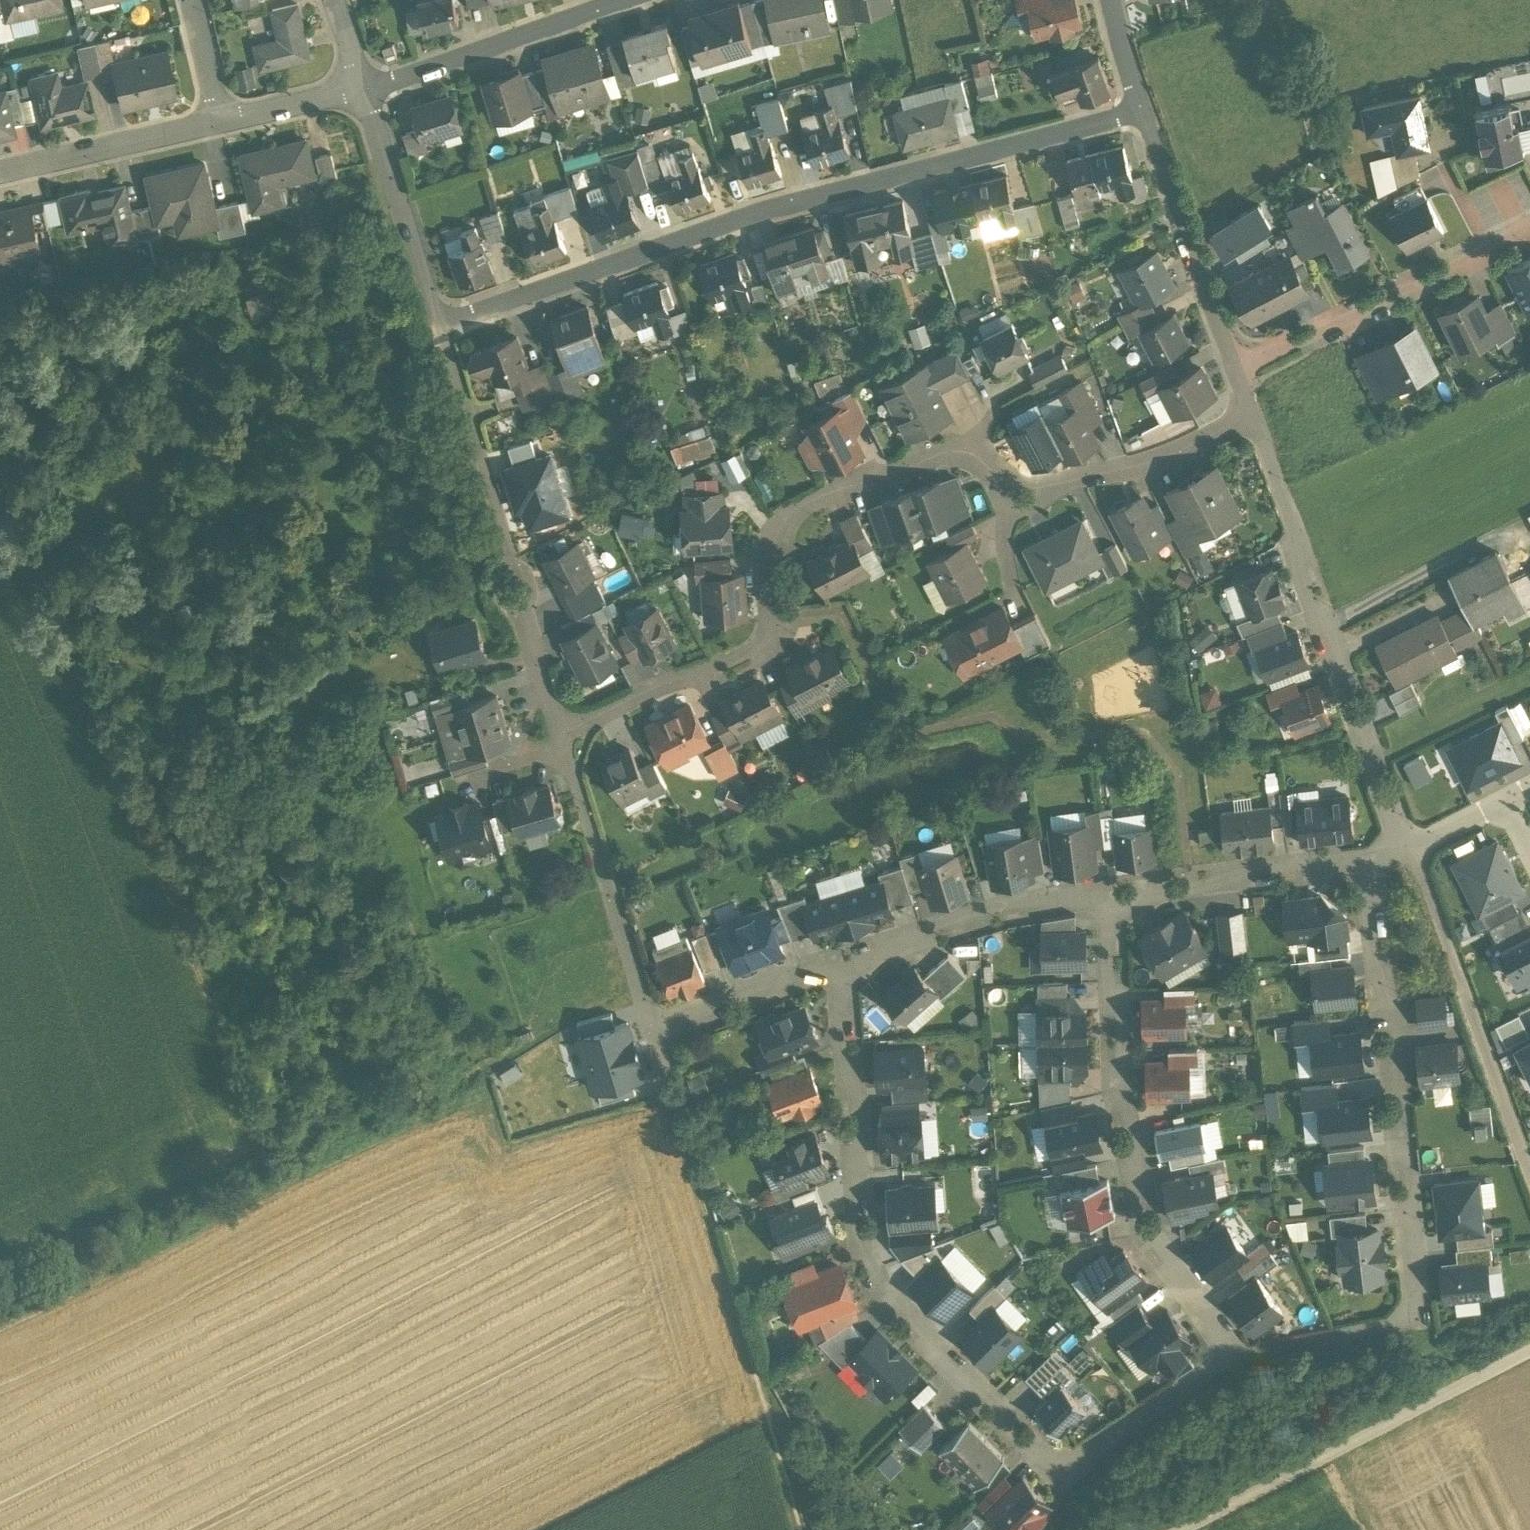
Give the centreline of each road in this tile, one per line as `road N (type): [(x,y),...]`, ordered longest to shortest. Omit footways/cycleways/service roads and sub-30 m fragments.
road 1 (residential): [(1236,1356),(1065,1477),(894,1306),(870,1274),(847,962)]
road 2 (residential): [(445,330),(763,213),(1142,114)]
road 3 (residential): [(1366,863),(1425,1321),(1236,1356)]
road 4 (residential): [(565,740),(608,708),(757,659),(775,626),(774,535),(806,505),(974,449),(1017,499)]
road 5 (residential): [(1113,893),(1125,1102),(1155,1246),(1236,1356)]
road 6 (residential): [(1254,413),(1409,845)]
road 7 (residential): [(445,330),(565,740)]
road 8 (track): [(1529,1355),(1184,1529)]
road 9 (track): [(1409,845),(1529,1170)]
road 10 (residential): [(1236,370),(1529,230)]
road 11 (residential): [(565,740),(654,1032)]
road 12 (track): [(715,1237),(803,1529)]
road 13 (residential): [(1113,893),(1033,906),(847,962)]
road 14 (residential): [(630,0),(370,89)]
road 15 (residential): [(1366,863),(1113,893)]
road 16 (residential): [(1017,499),(1174,454),(1254,413)]
road 17 (residential): [(370,89),(445,330)]
road 18 (residential): [(0,173),(227,118)]
road 19 (residential): [(654,1032),(715,1237)]
road 20 (residential): [(847,962),(654,1032)]
road 21 (residential): [(1176,212),(1236,370)]
road 22 (residential): [(370,89),(227,118)]
road 23 (residential): [(565,740),(541,760),(454,789)]
road 24 (residential): [(227,118),(195,0)]

